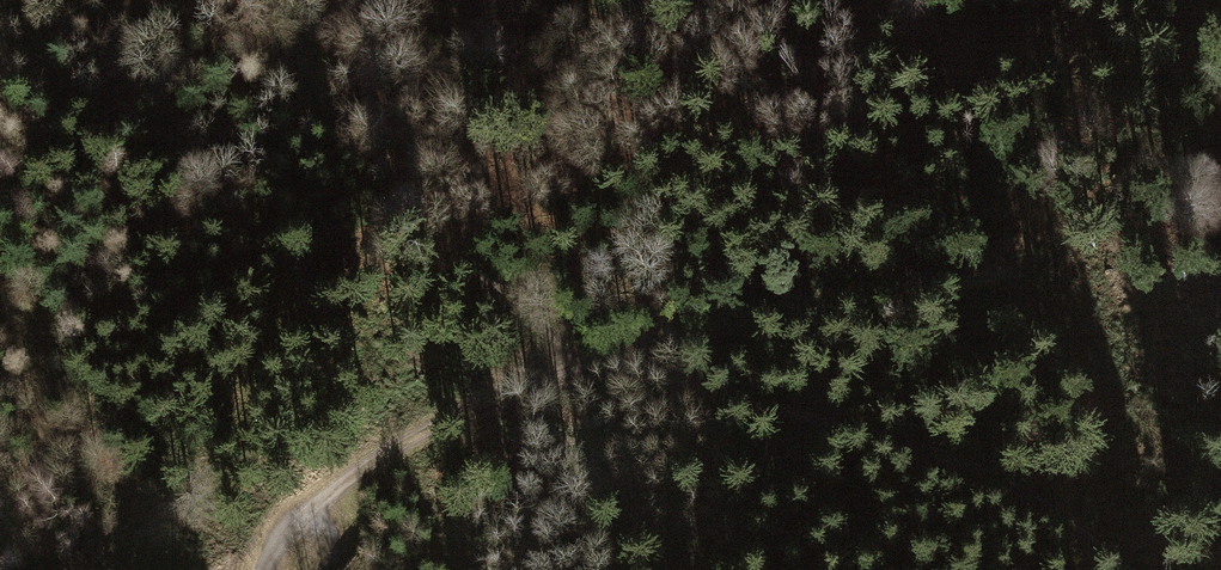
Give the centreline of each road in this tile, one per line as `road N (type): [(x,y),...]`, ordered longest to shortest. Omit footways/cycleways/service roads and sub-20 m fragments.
road 1 (track): [(1124,569),(1073,526),(947,457),(591,355)]
road 2 (track): [(338,0),(387,156),(453,254),(591,355)]
road 3 (track): [(1024,270),(929,285),(820,283),(591,355)]
road 4 (track): [(591,355),(479,402),(383,454),(321,501),(265,569)]

